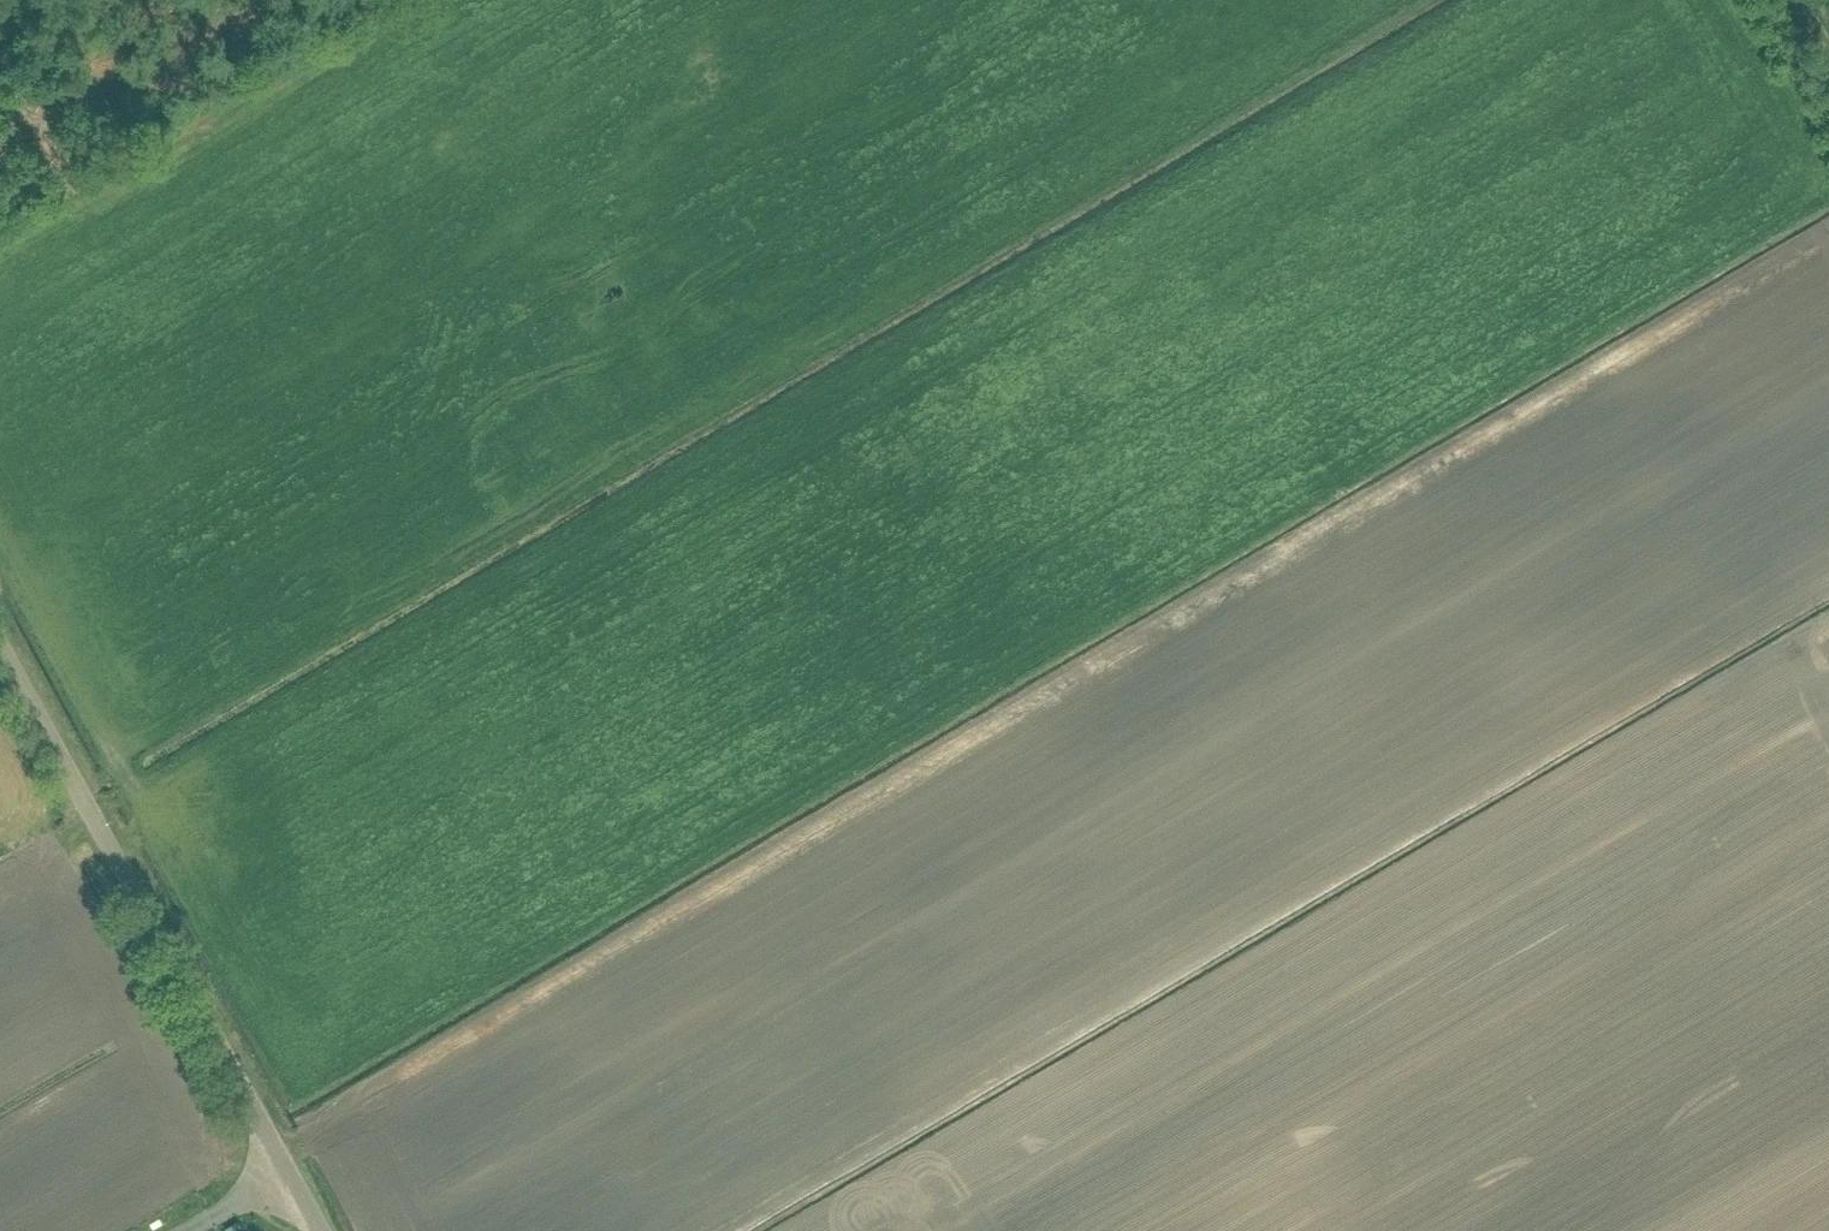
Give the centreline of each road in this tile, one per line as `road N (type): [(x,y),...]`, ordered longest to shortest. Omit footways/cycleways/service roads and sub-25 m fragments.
road 1 (unclassified): [(326,1230),(0,648)]

